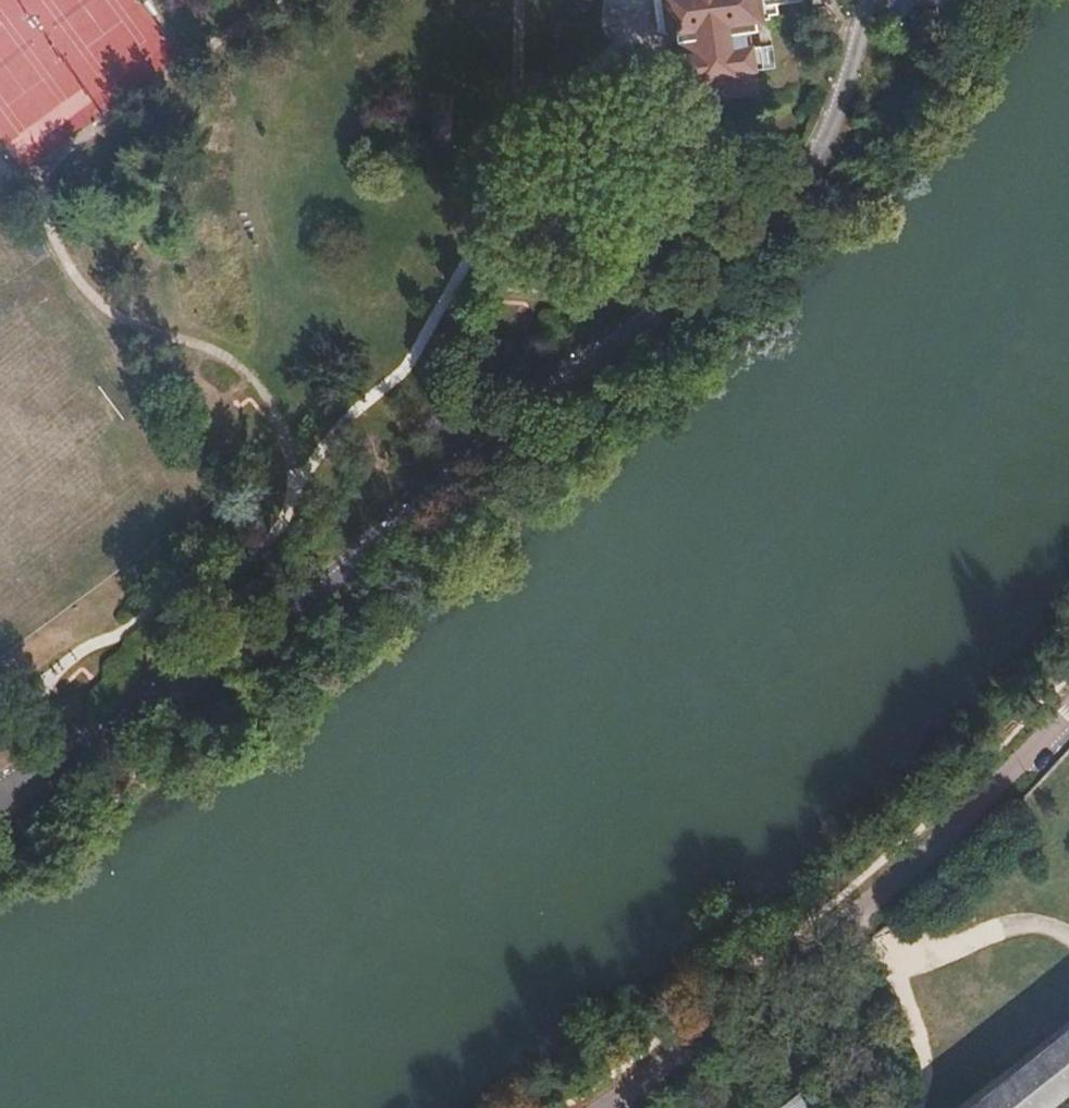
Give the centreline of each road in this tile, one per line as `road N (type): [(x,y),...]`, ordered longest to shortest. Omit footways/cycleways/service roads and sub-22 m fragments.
road 1 (residential): [(1068,693),(905,857),(600,1107)]

